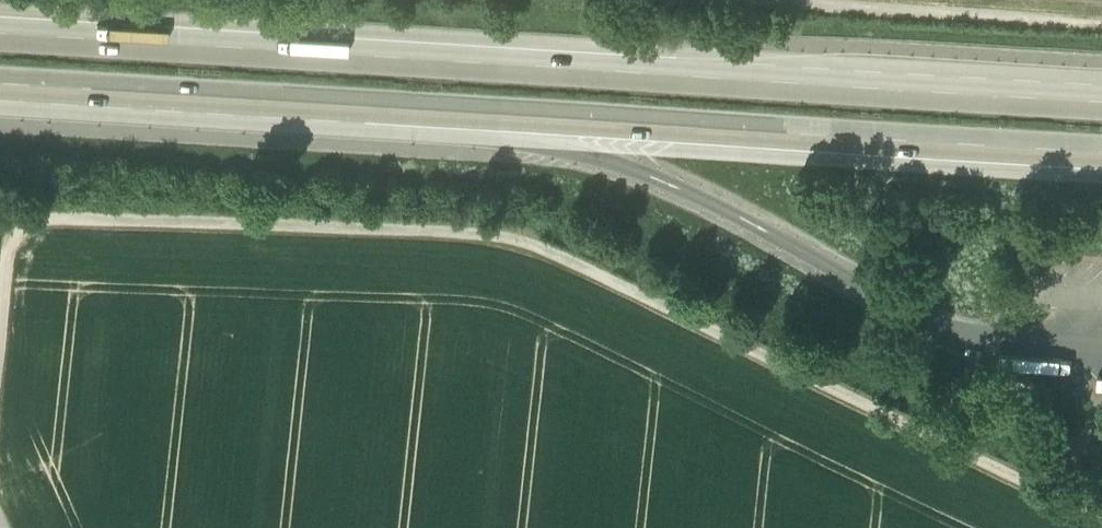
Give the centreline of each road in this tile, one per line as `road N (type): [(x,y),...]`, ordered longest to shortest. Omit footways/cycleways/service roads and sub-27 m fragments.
road 1 (motorway): [(1101,105),(0,42)]
road 2 (motorway): [(0,93),(1101,154)]
road 3 (track): [(720,0),(1101,26)]

